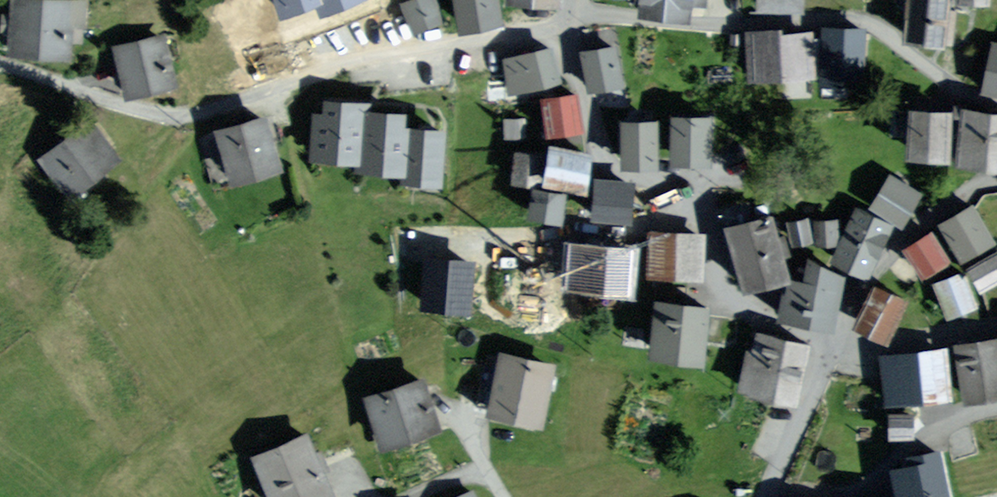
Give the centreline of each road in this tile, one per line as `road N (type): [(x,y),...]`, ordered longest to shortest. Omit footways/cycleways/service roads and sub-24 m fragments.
road 1 (residential): [(568,25),(601,164),(693,202),(714,237),(725,301),(774,326),(834,338)]
road 2 (residential): [(996,99),(867,11),(713,23),(599,16),(568,25)]
road 3 (residential): [(185,117),(330,68),(568,25)]
road 4 (residential): [(996,413),(936,436),(851,495),(771,489)]
road 5 (residential): [(996,184),(920,213),(834,338)]
road 6 (residential): [(185,117),(0,64)]
road 7 (residential): [(834,338),(875,350),(996,326)]
road 8 (residential): [(834,338),(771,489)]

